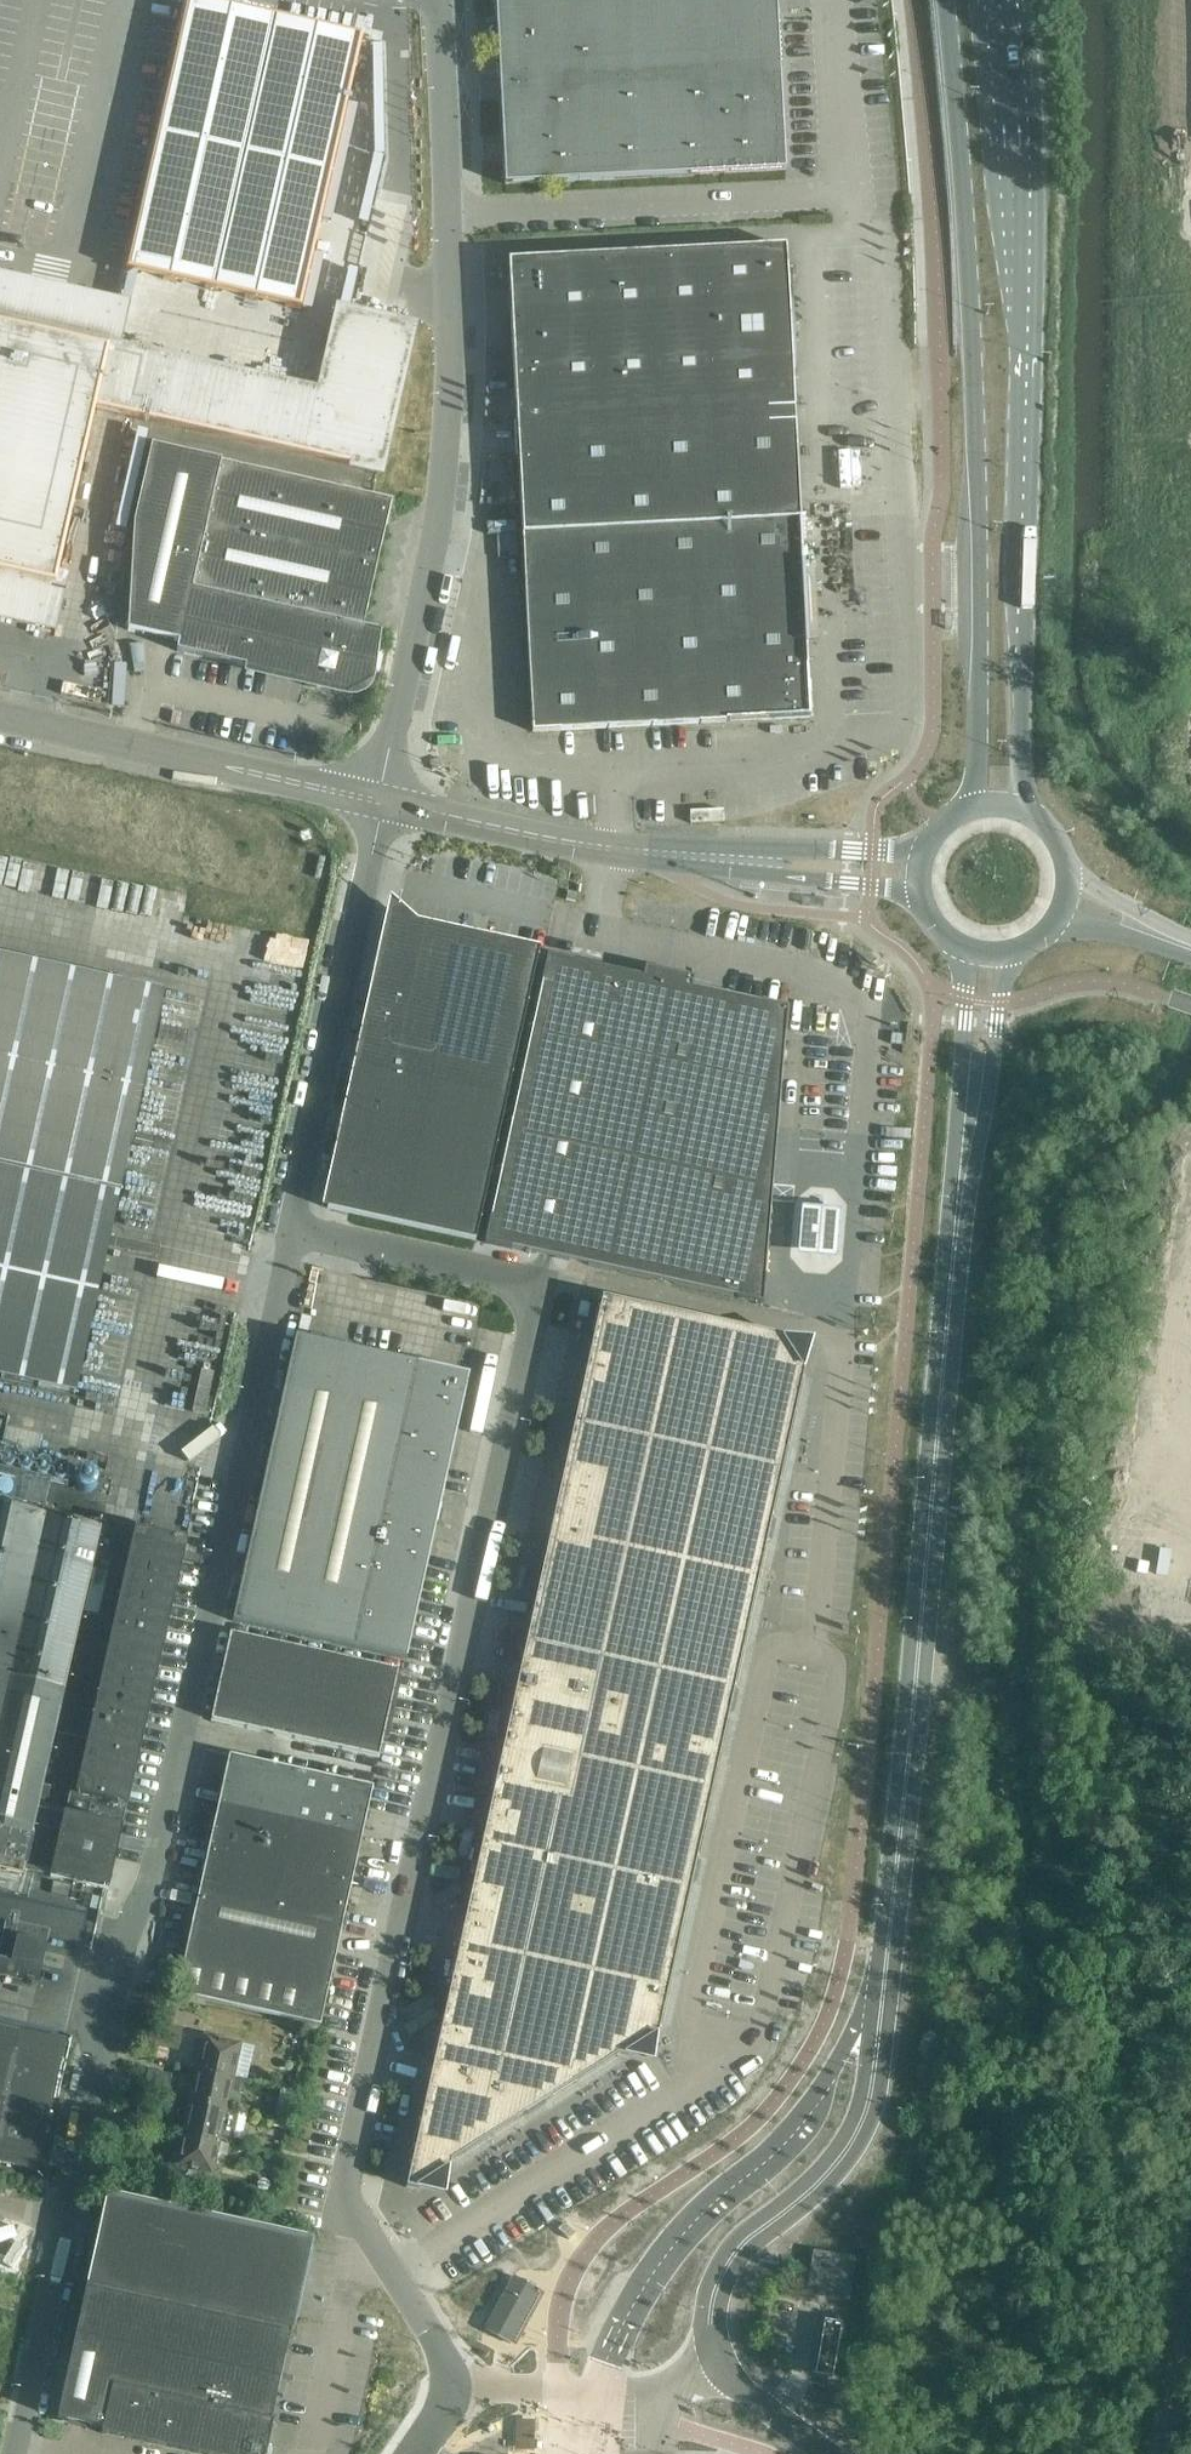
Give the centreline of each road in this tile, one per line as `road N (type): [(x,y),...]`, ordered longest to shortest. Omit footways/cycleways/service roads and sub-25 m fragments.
road 1 (unclassified): [(457,2387),(456,2368),(345,2188),(544,1275)]
road 2 (unclassified): [(71,2219),(293,1225)]
road 3 (secondary): [(882,1999),(974,1101)]
road 4 (unclassified): [(384,802),(435,528),(447,397),(451,210),(439,0)]
road 5 (secondary): [(1017,803),(1021,319),(1005,0)]
road 6 (secondary): [(947,0),(963,153),(981,713),(976,801)]
road 7 (secondary): [(882,1999),(847,2042),(823,2095),(772,2156),(665,2255),(620,2340),(609,2393)]
road 8 (unclassified): [(293,1225),(384,802)]
road 9 (secondary): [(726,2365),(713,2323),(720,2280),(743,2241),(814,2186),(863,2120),(882,1999)]
road 10 (unclassified): [(384,802),(0,715)]
road 11 (unclassified): [(746,858),(618,849),(384,802)]
road 12 (unclassified): [(817,1333),(544,1275)]
road 13 (unclassified): [(544,1275),(293,1225)]
road 14 (unclassified): [(15,2453),(71,2219)]
road 15 (track): [(1190,2272),(1147,2453)]
road 16 (unclassified): [(922,848),(791,846),(746,858)]
road 17 (unclassified): [(746,858),(787,876),(917,885)]
road 18 (secondary): [(967,949),(962,1050),(974,1101)]
road 19 (unclassified): [(457,2387),(553,2383),(609,2393)]
road 20 (secondary): [(974,1101),(994,1047),(1004,954)]
road 21 (unclassified): [(830,2453),(726,2365)]
road 22 (secondary): [(726,2365),(658,2395),(609,2393)]

